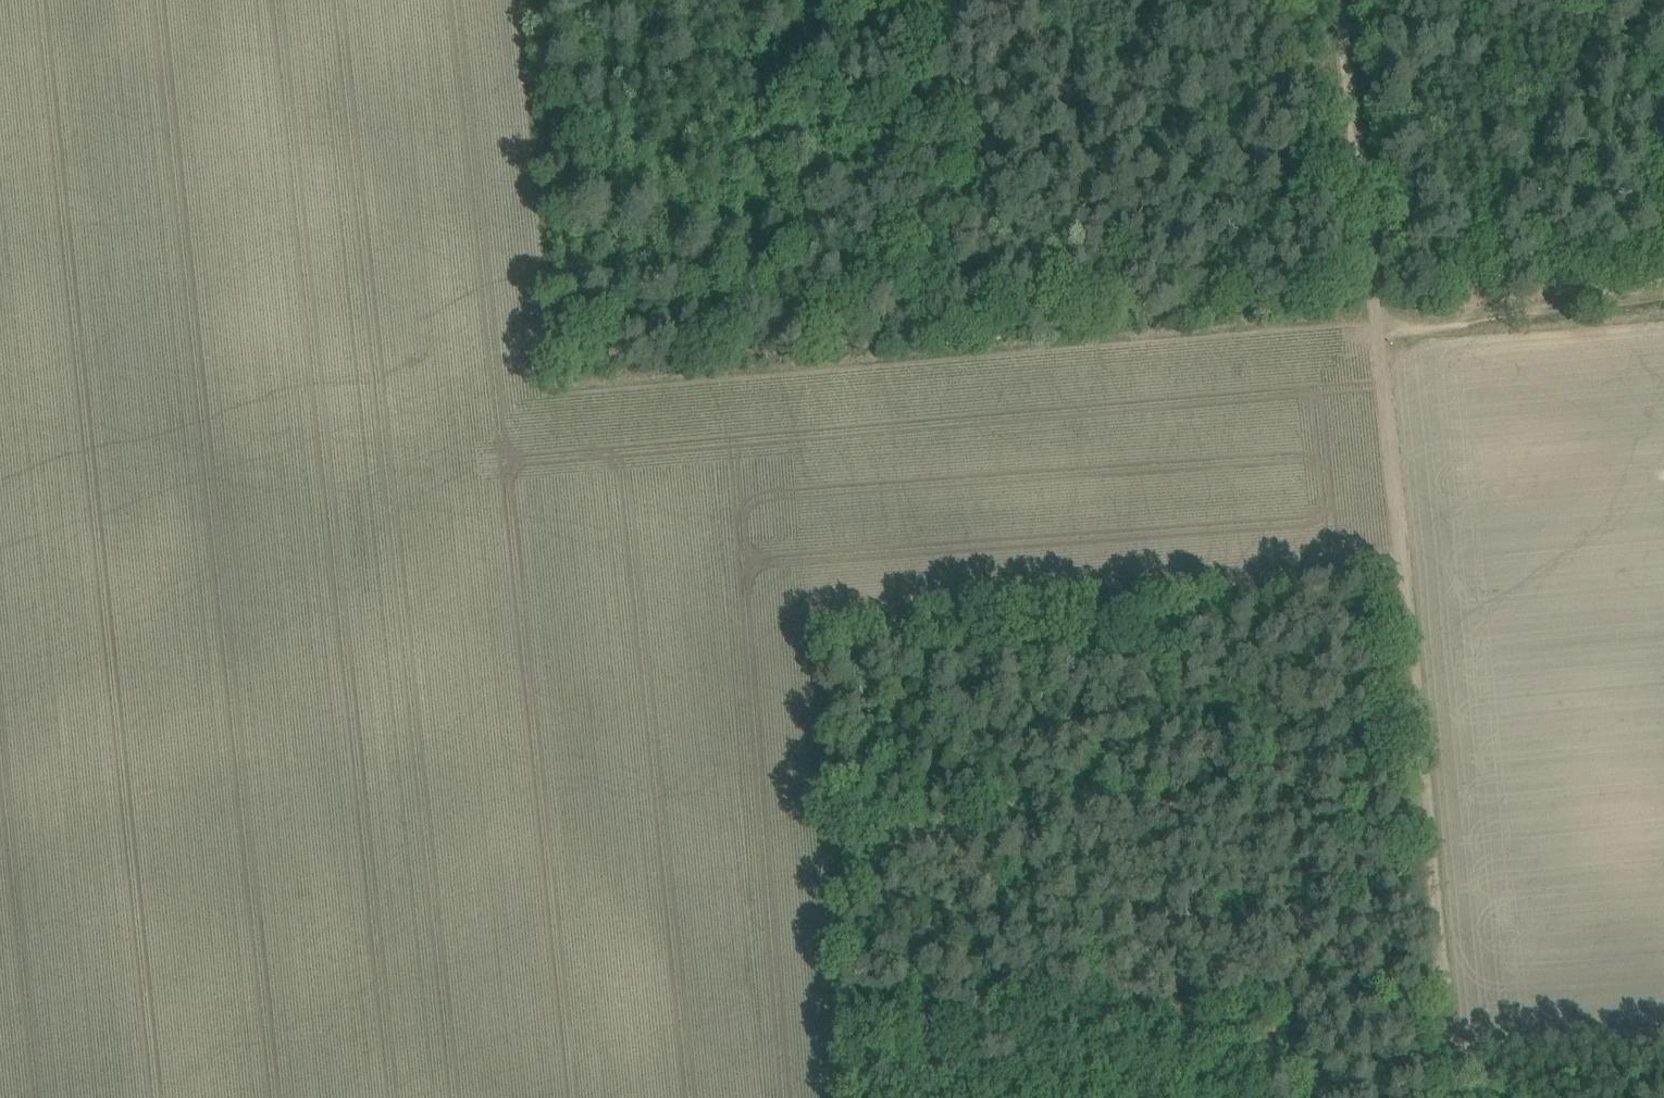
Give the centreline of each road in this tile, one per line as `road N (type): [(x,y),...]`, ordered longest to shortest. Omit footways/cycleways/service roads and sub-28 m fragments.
road 1 (track): [(1449,1097),(1373,282)]
road 2 (track): [(1663,299),(1380,330)]
road 3 (track): [(1373,282),(1348,0)]

